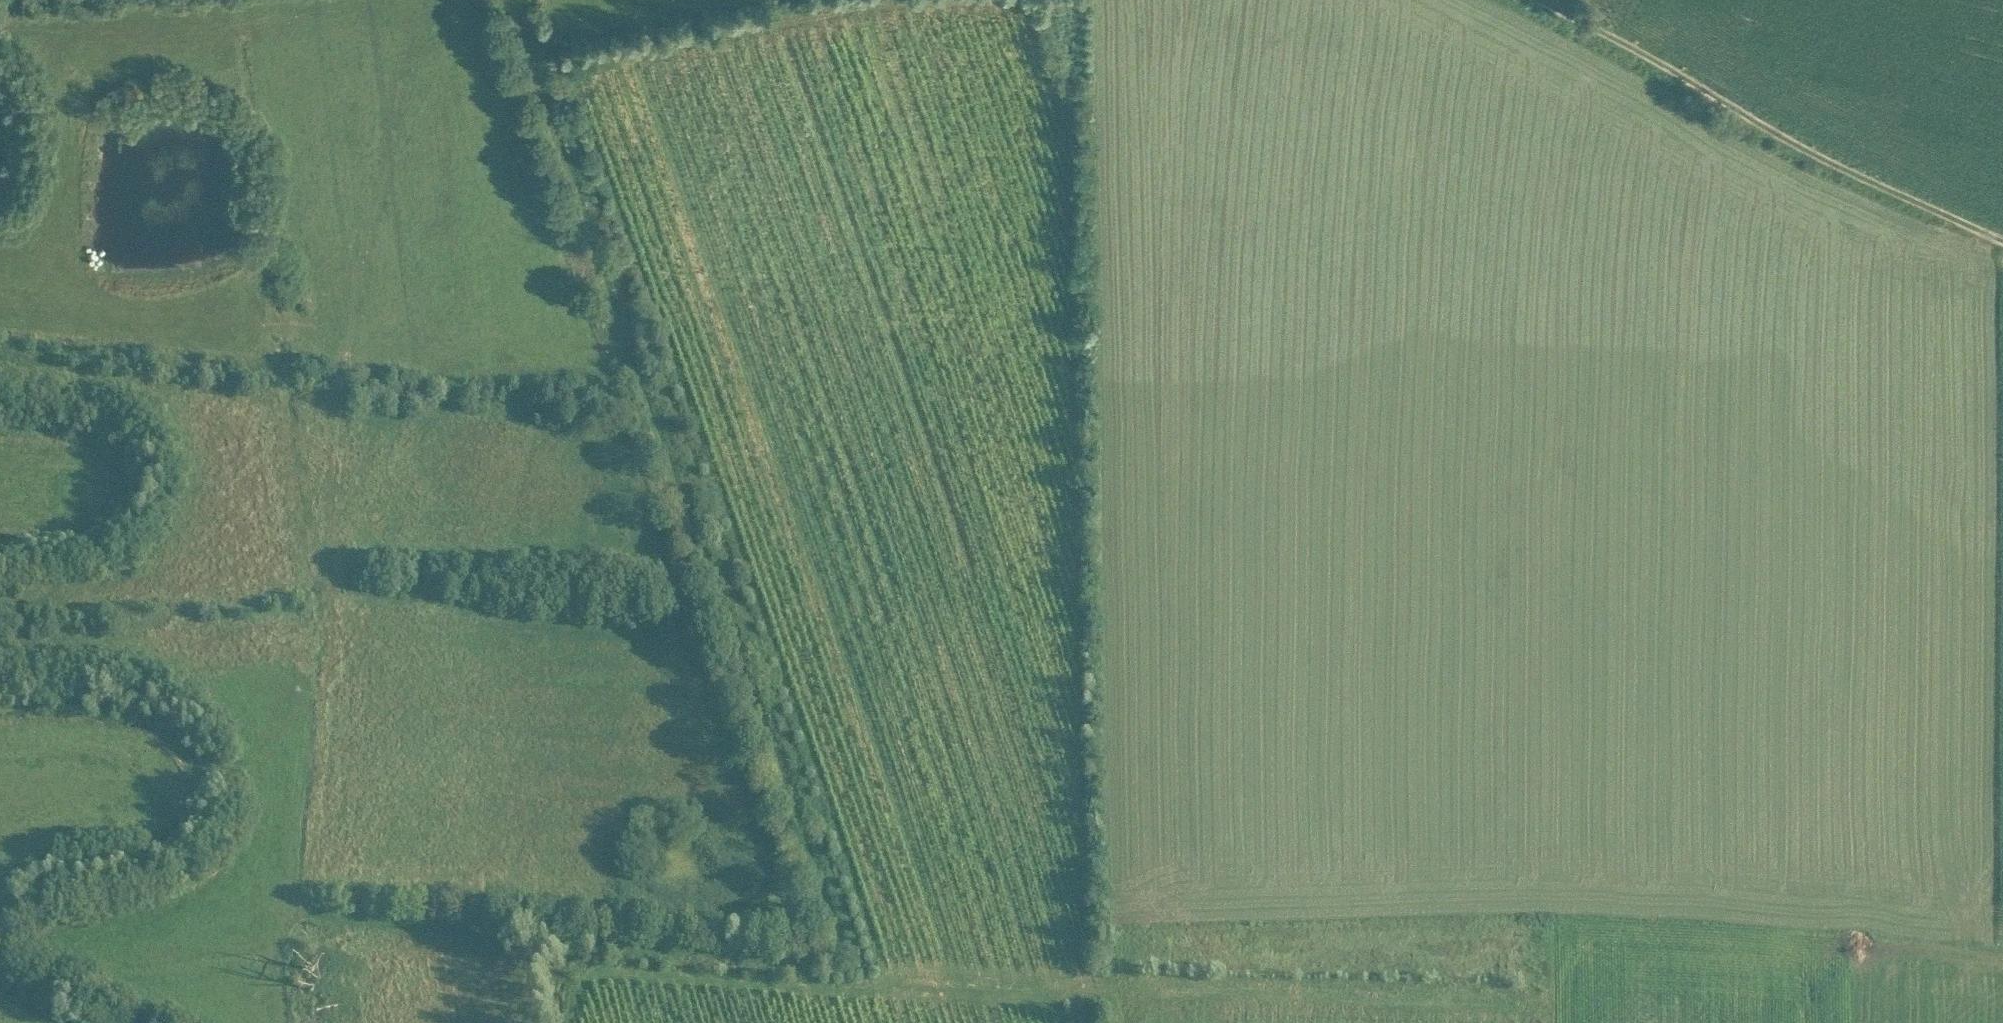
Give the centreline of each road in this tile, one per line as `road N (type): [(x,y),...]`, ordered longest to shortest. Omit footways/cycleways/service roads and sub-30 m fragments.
road 1 (track): [(2002,243),(1540,0)]

